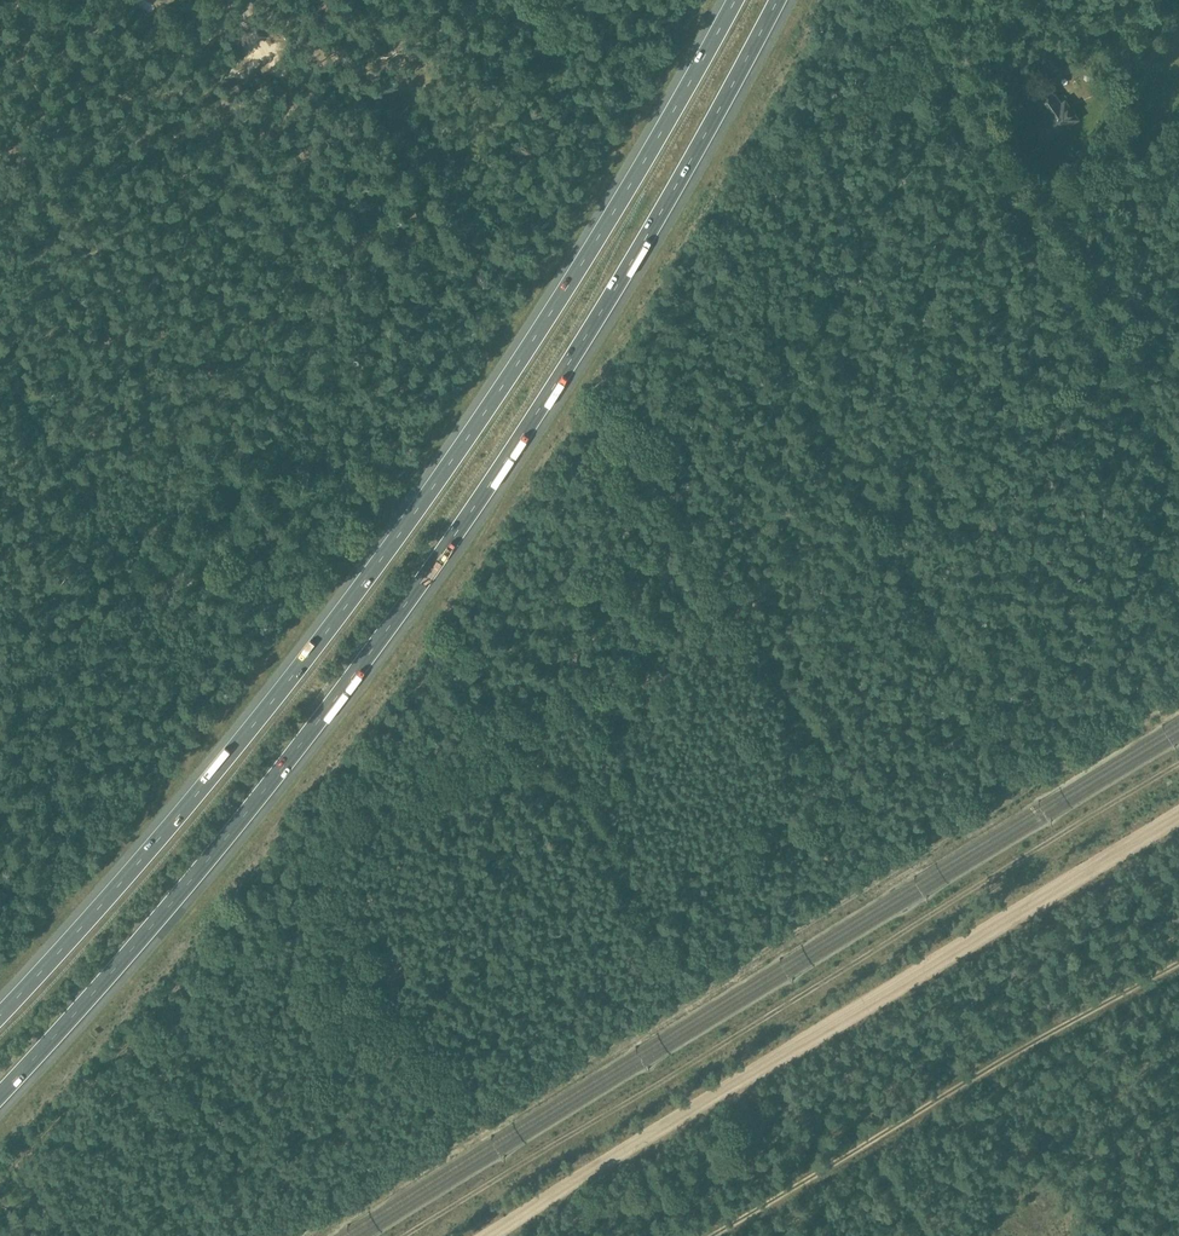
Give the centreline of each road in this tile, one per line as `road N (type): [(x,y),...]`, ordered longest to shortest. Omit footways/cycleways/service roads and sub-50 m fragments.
road 1 (motorway): [(0,1098),(178,900),(380,645),(633,264),(778,0)]
road 2 (motorway): [(736,0),(599,238),(418,508),(195,796),(0,1015)]
road 3 (track): [(1178,689),(292,1235)]
road 4 (track): [(407,1235),(1178,764)]
road 5 (track): [(1115,355),(733,595),(612,405)]
road 6 (track): [(914,0),(1040,188),(1115,326),(1117,365),(1178,468)]
road 7 (track): [(418,90),(322,90),(273,119),(232,122),(105,162),(71,183),(45,249),(0,283)]
road 8 (track): [(733,595),(893,863)]
road 9 (track): [(133,613),(138,589),(0,358)]
road 10 (track): [(497,215),(363,0)]
road 11 (track): [(0,685),(133,613)]

